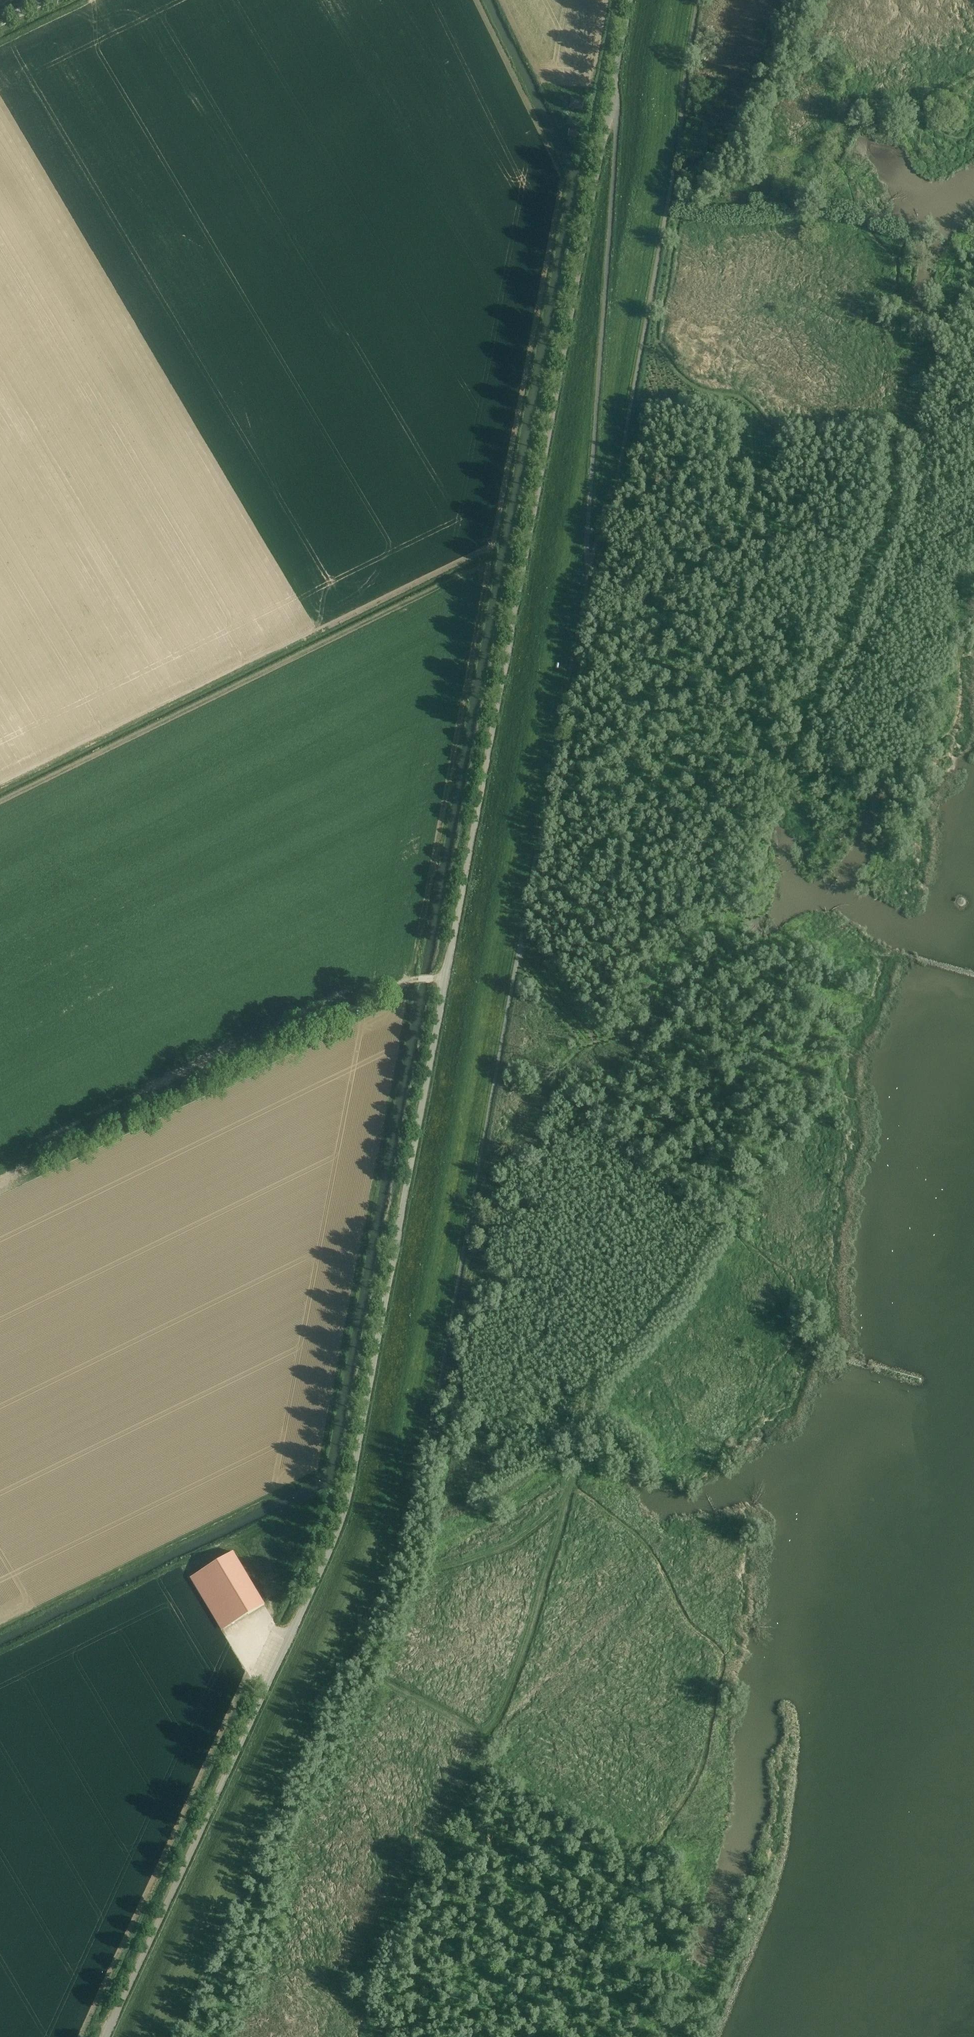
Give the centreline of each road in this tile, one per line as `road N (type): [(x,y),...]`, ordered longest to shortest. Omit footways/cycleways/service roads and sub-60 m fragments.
road 1 (unclassified): [(104,2036),(343,1514),(631,0)]
road 2 (track): [(39,1168),(388,990),(444,978)]

